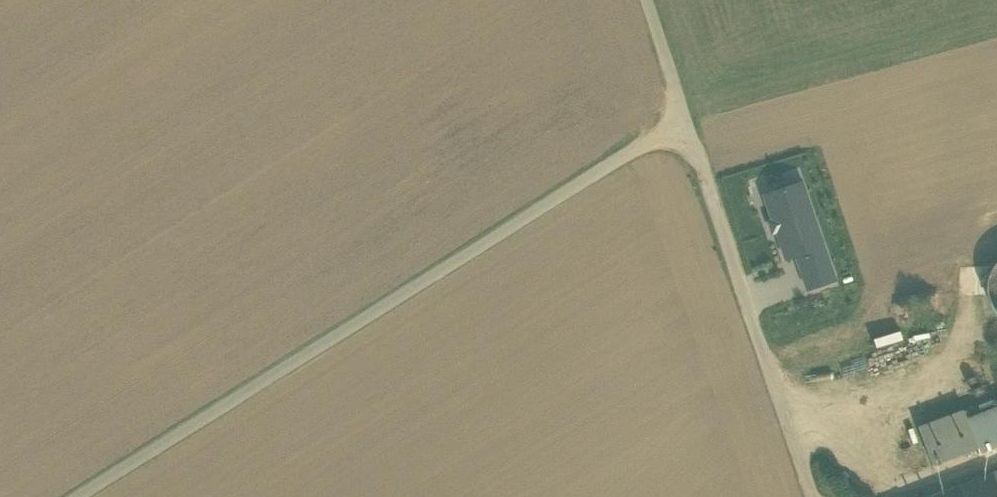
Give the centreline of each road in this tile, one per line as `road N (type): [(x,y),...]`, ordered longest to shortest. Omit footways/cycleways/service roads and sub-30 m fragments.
road 1 (unclassified): [(80,496),(686,117)]
road 2 (unclassified): [(814,496),(686,117)]
road 3 (unclassified): [(686,117),(650,0)]

